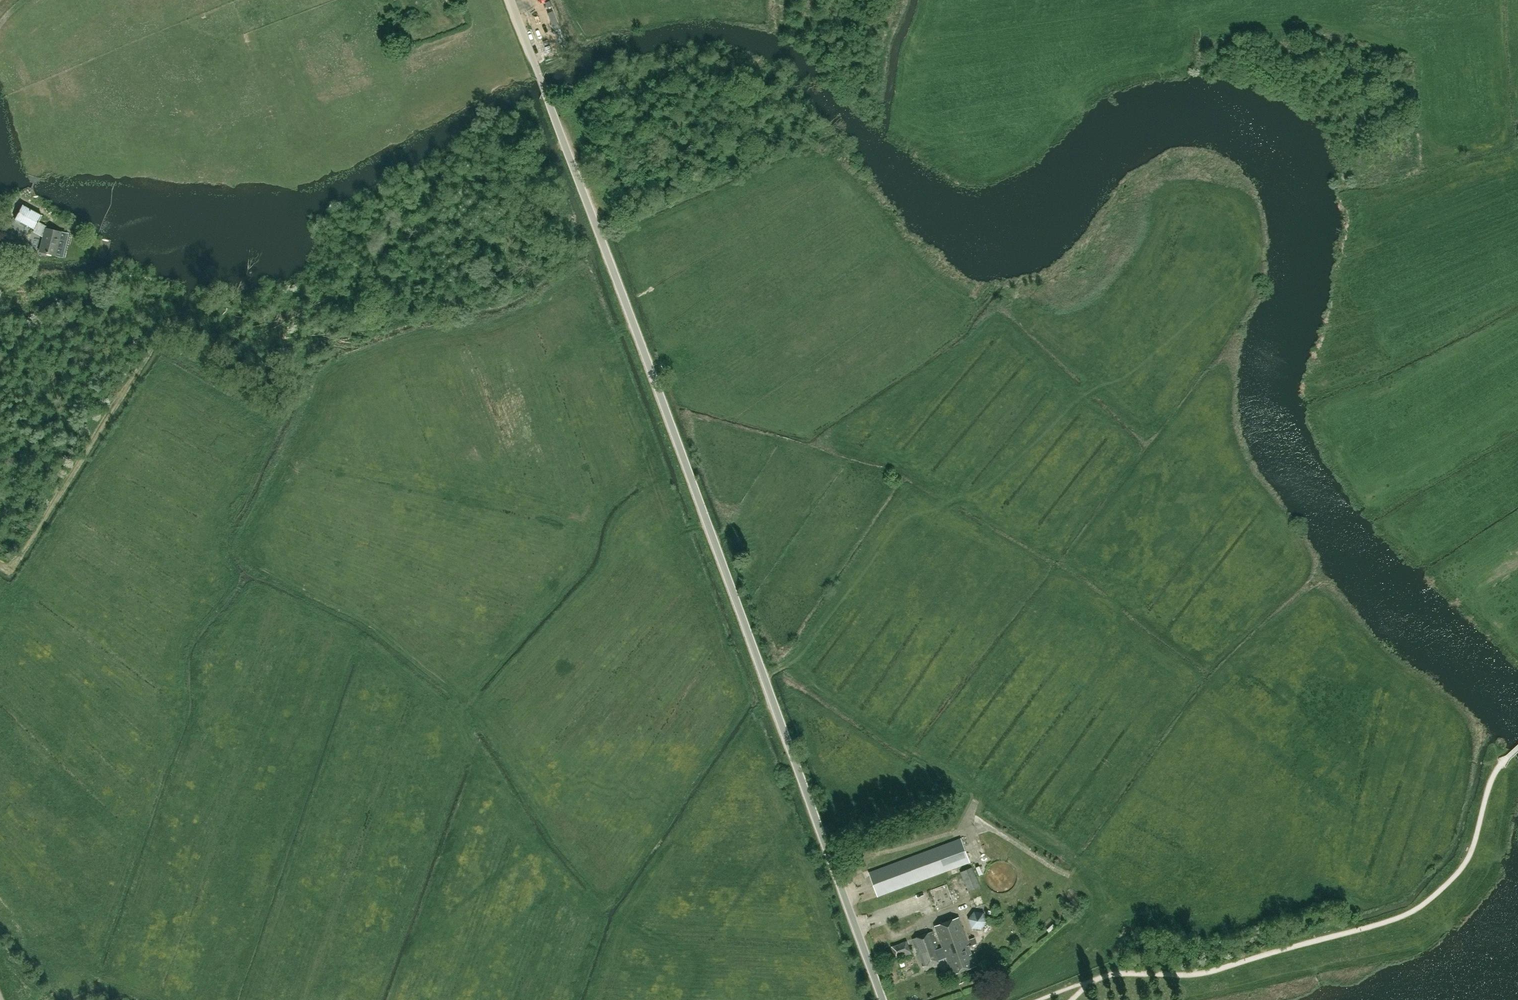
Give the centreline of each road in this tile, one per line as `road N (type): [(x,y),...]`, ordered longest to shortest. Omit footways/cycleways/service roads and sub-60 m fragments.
road 1 (unclassified): [(883,999),(511,0)]

